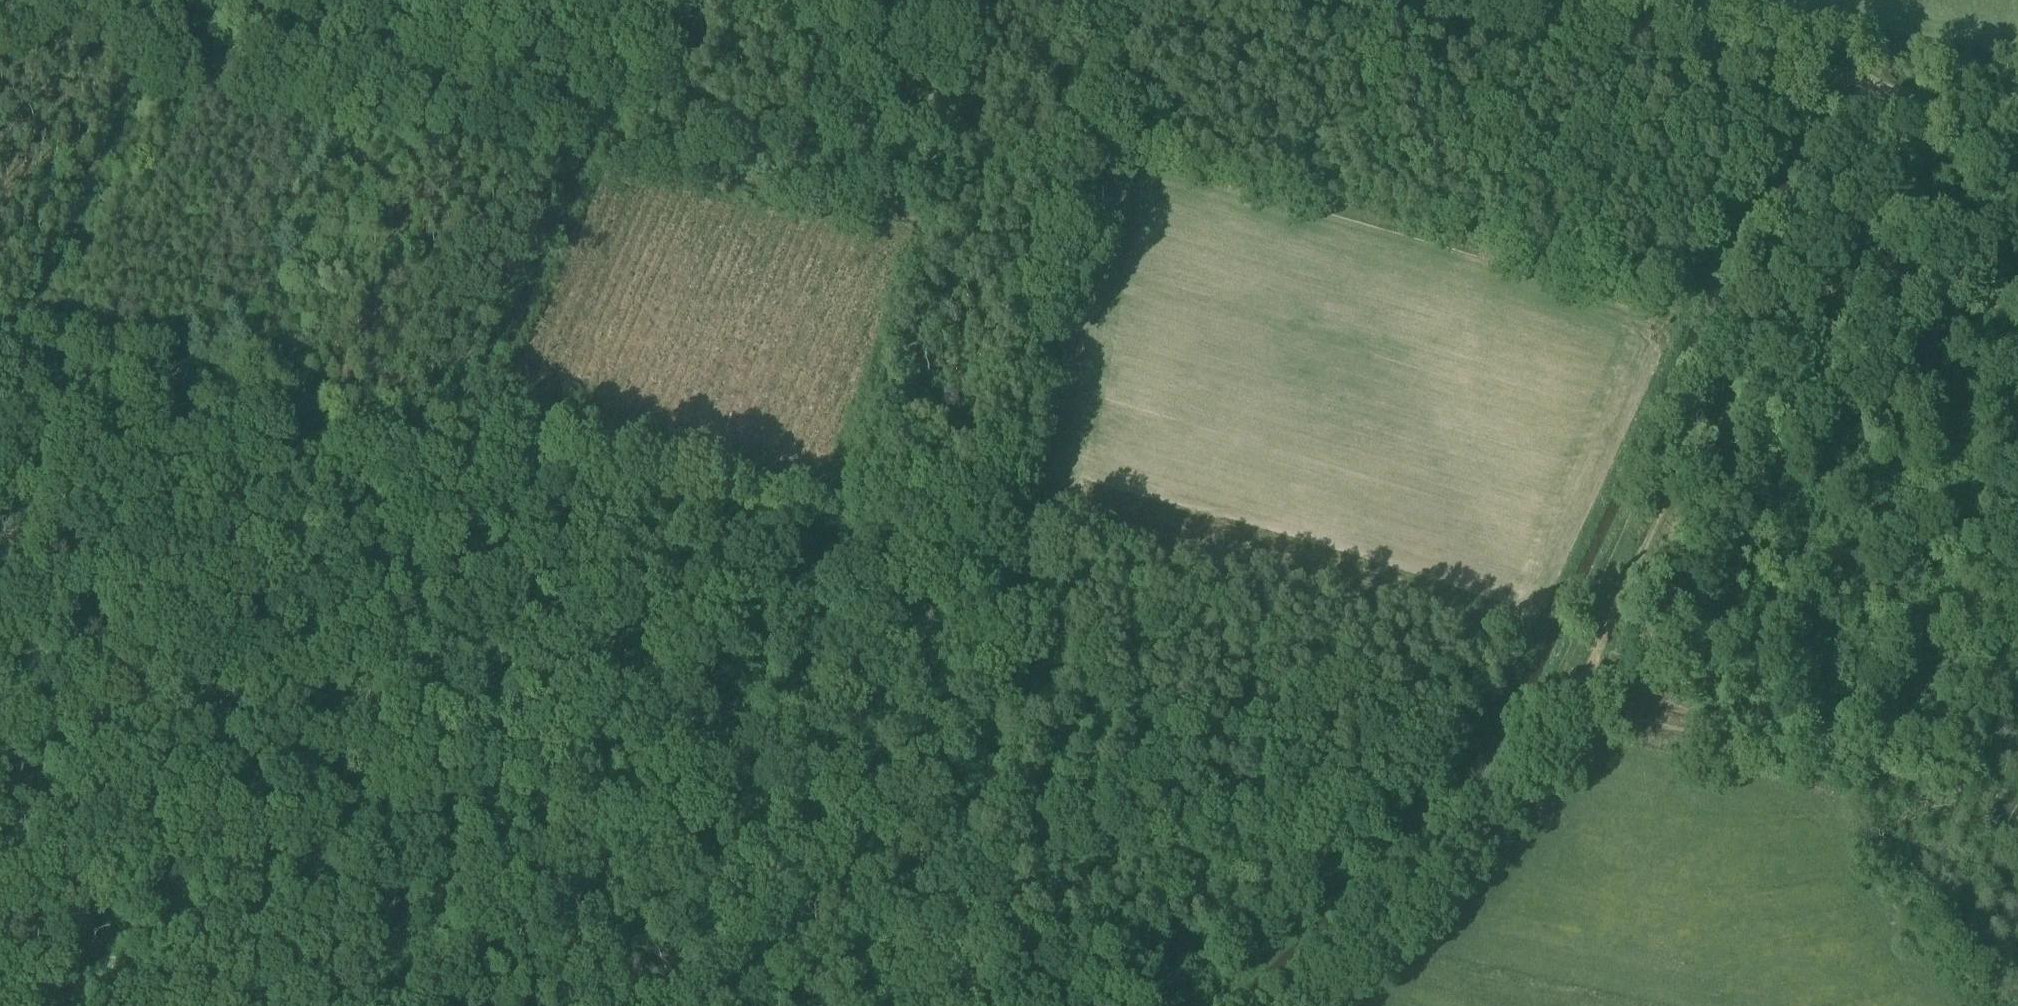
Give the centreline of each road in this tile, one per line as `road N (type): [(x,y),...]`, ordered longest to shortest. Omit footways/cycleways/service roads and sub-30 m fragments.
road 1 (track): [(0,29),(917,213),(965,0)]
road 2 (track): [(1306,1005),(1499,822),(1576,714),(1816,226),(1922,93)]
road 3 (track): [(1896,87),(1531,12)]

